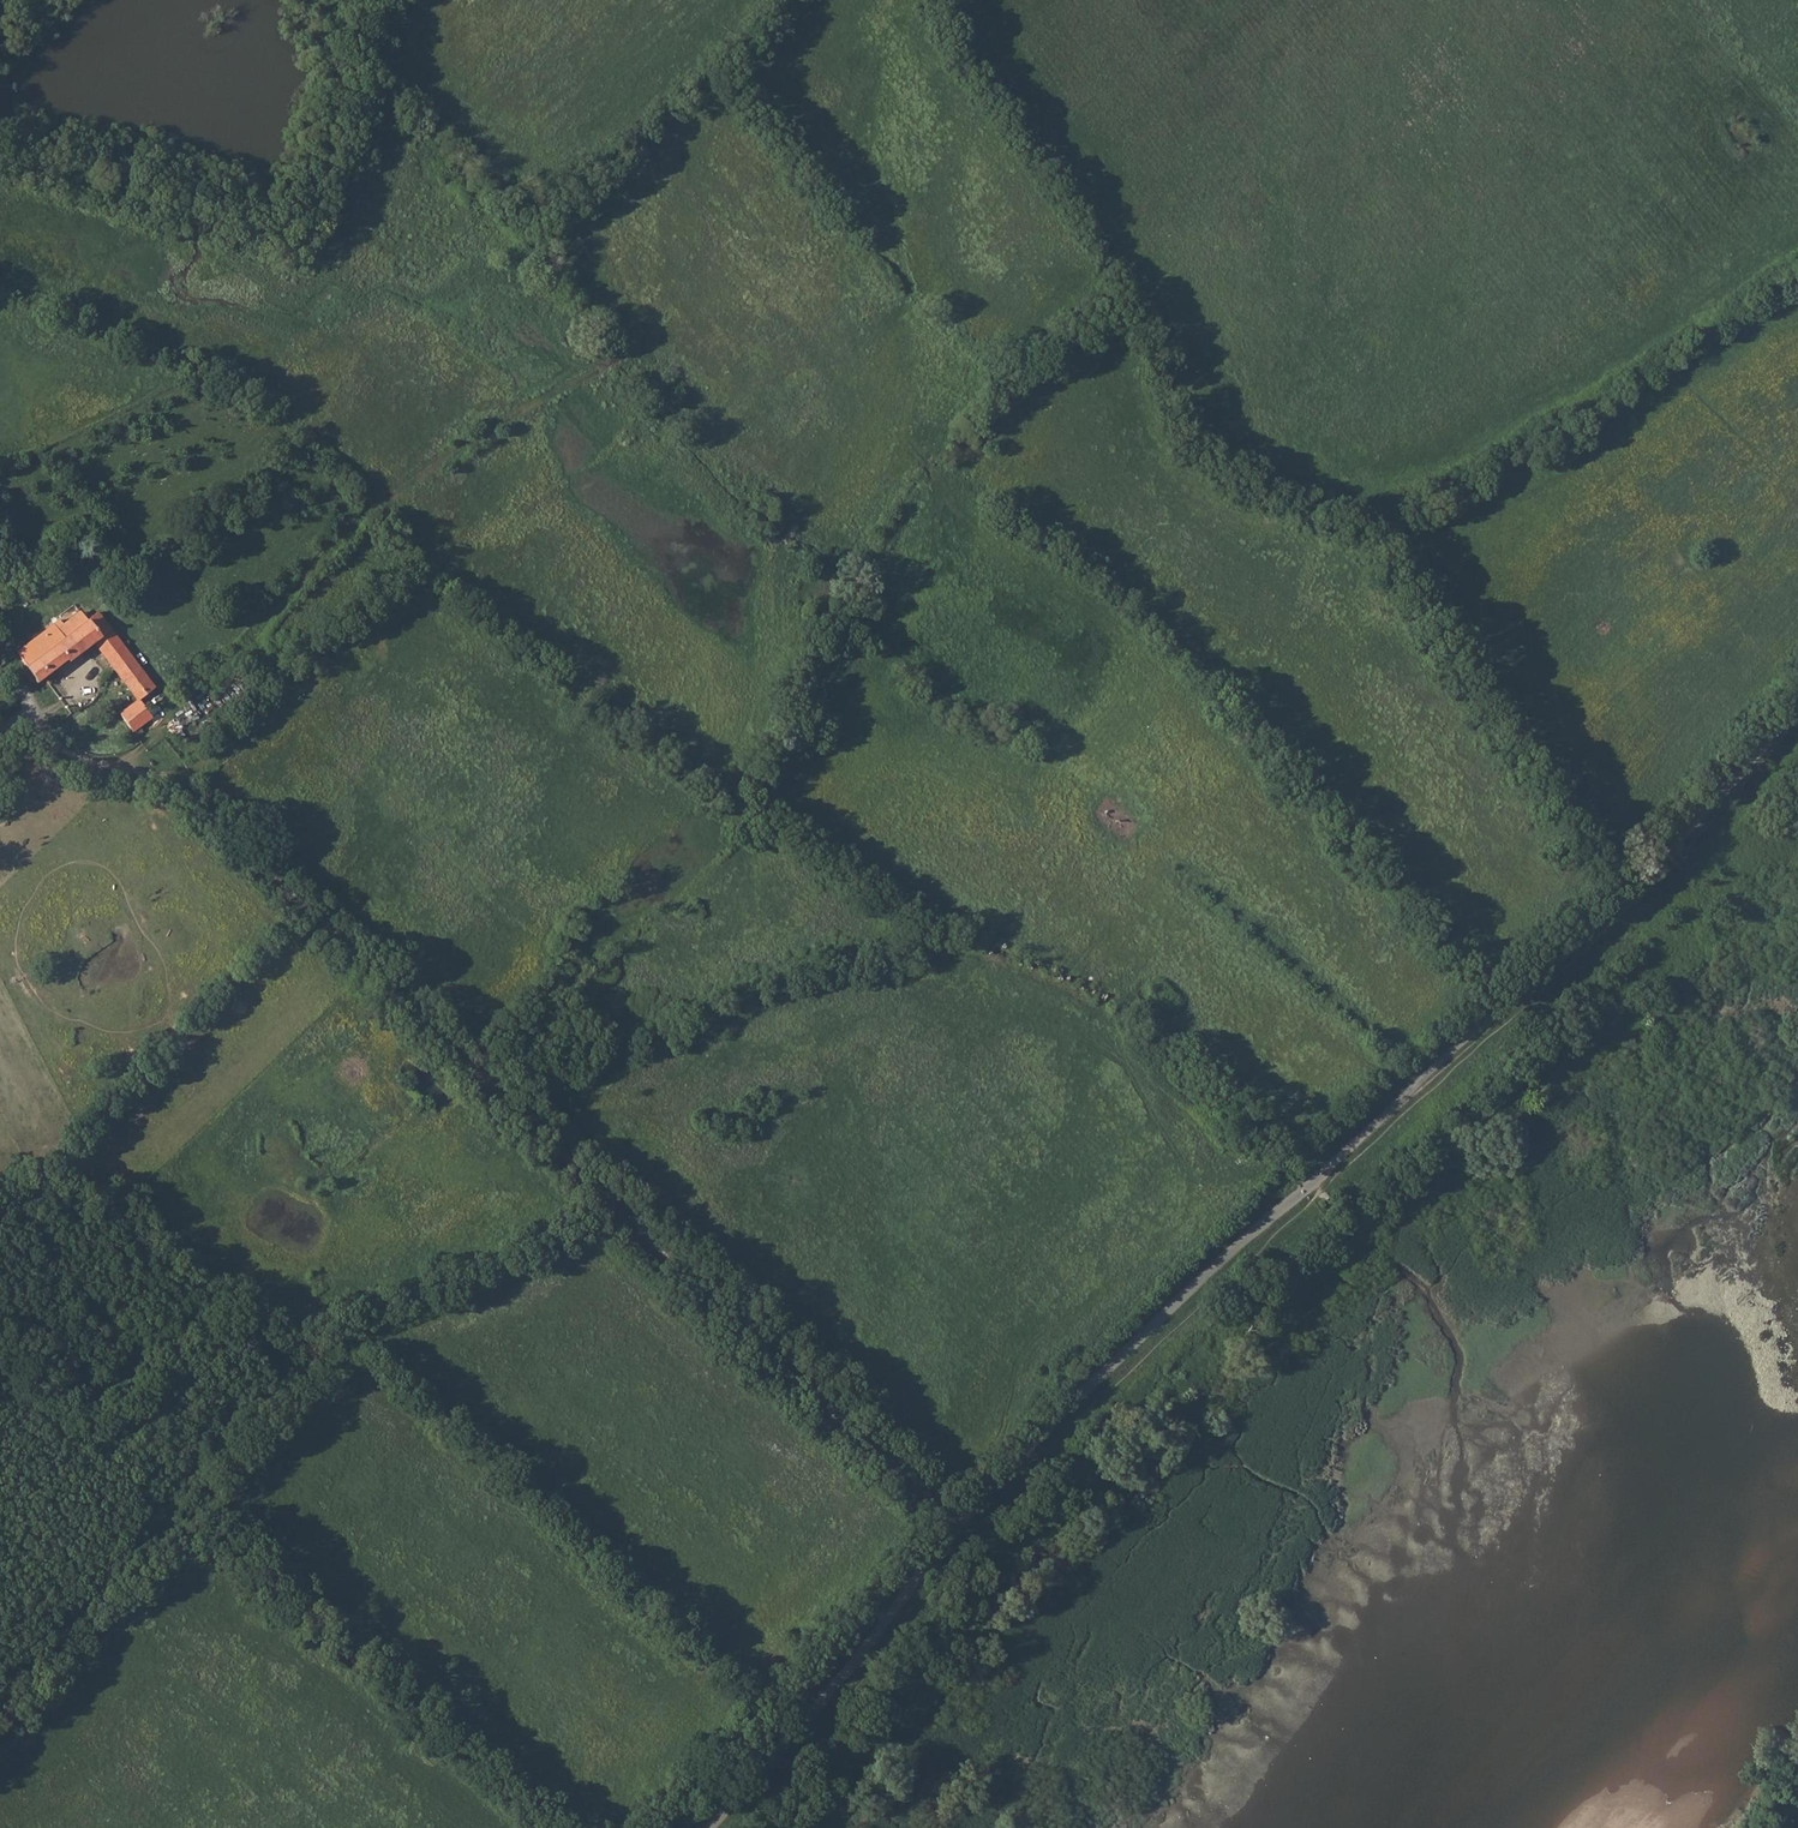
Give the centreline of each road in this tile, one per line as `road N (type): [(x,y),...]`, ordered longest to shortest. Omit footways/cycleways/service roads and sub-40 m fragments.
road 1 (track): [(710,1827),(995,1485),(1217,1266),(1619,904),(1797,707)]

